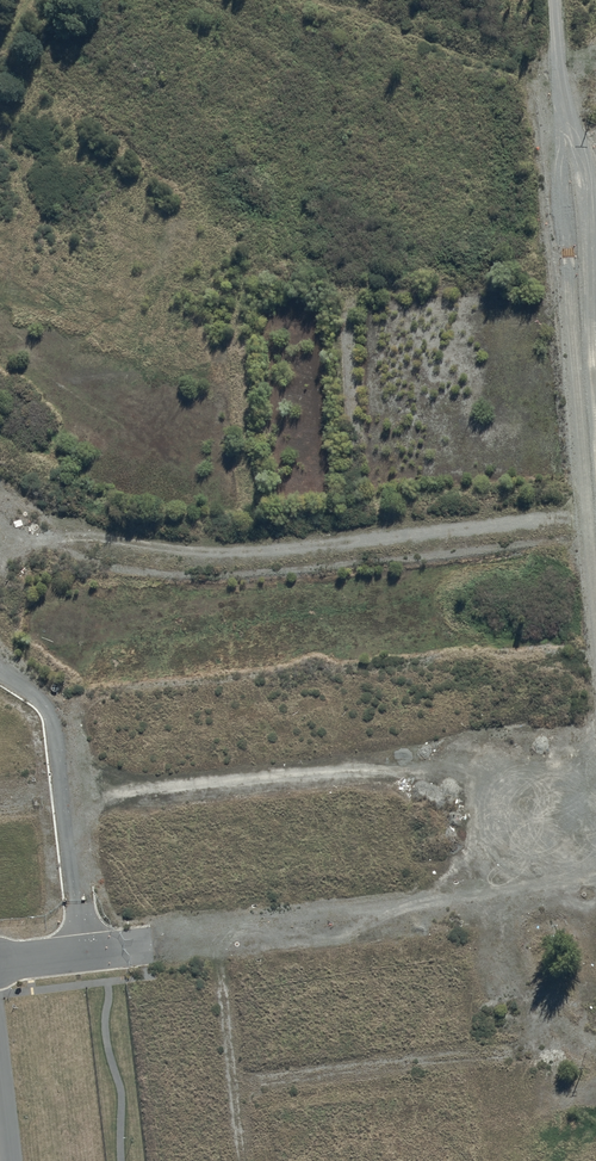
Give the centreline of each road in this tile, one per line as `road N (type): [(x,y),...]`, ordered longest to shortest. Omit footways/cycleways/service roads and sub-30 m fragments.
road 1 (residential): [(595,517),(251,560),(128,553),(69,539),(14,510)]
road 2 (residential): [(595,891),(184,939)]
road 3 (residential): [(0,658),(55,703),(63,721),(86,951)]
road 4 (residential): [(558,58),(595,348)]
road 5 (residential): [(204,1104),(184,939)]

